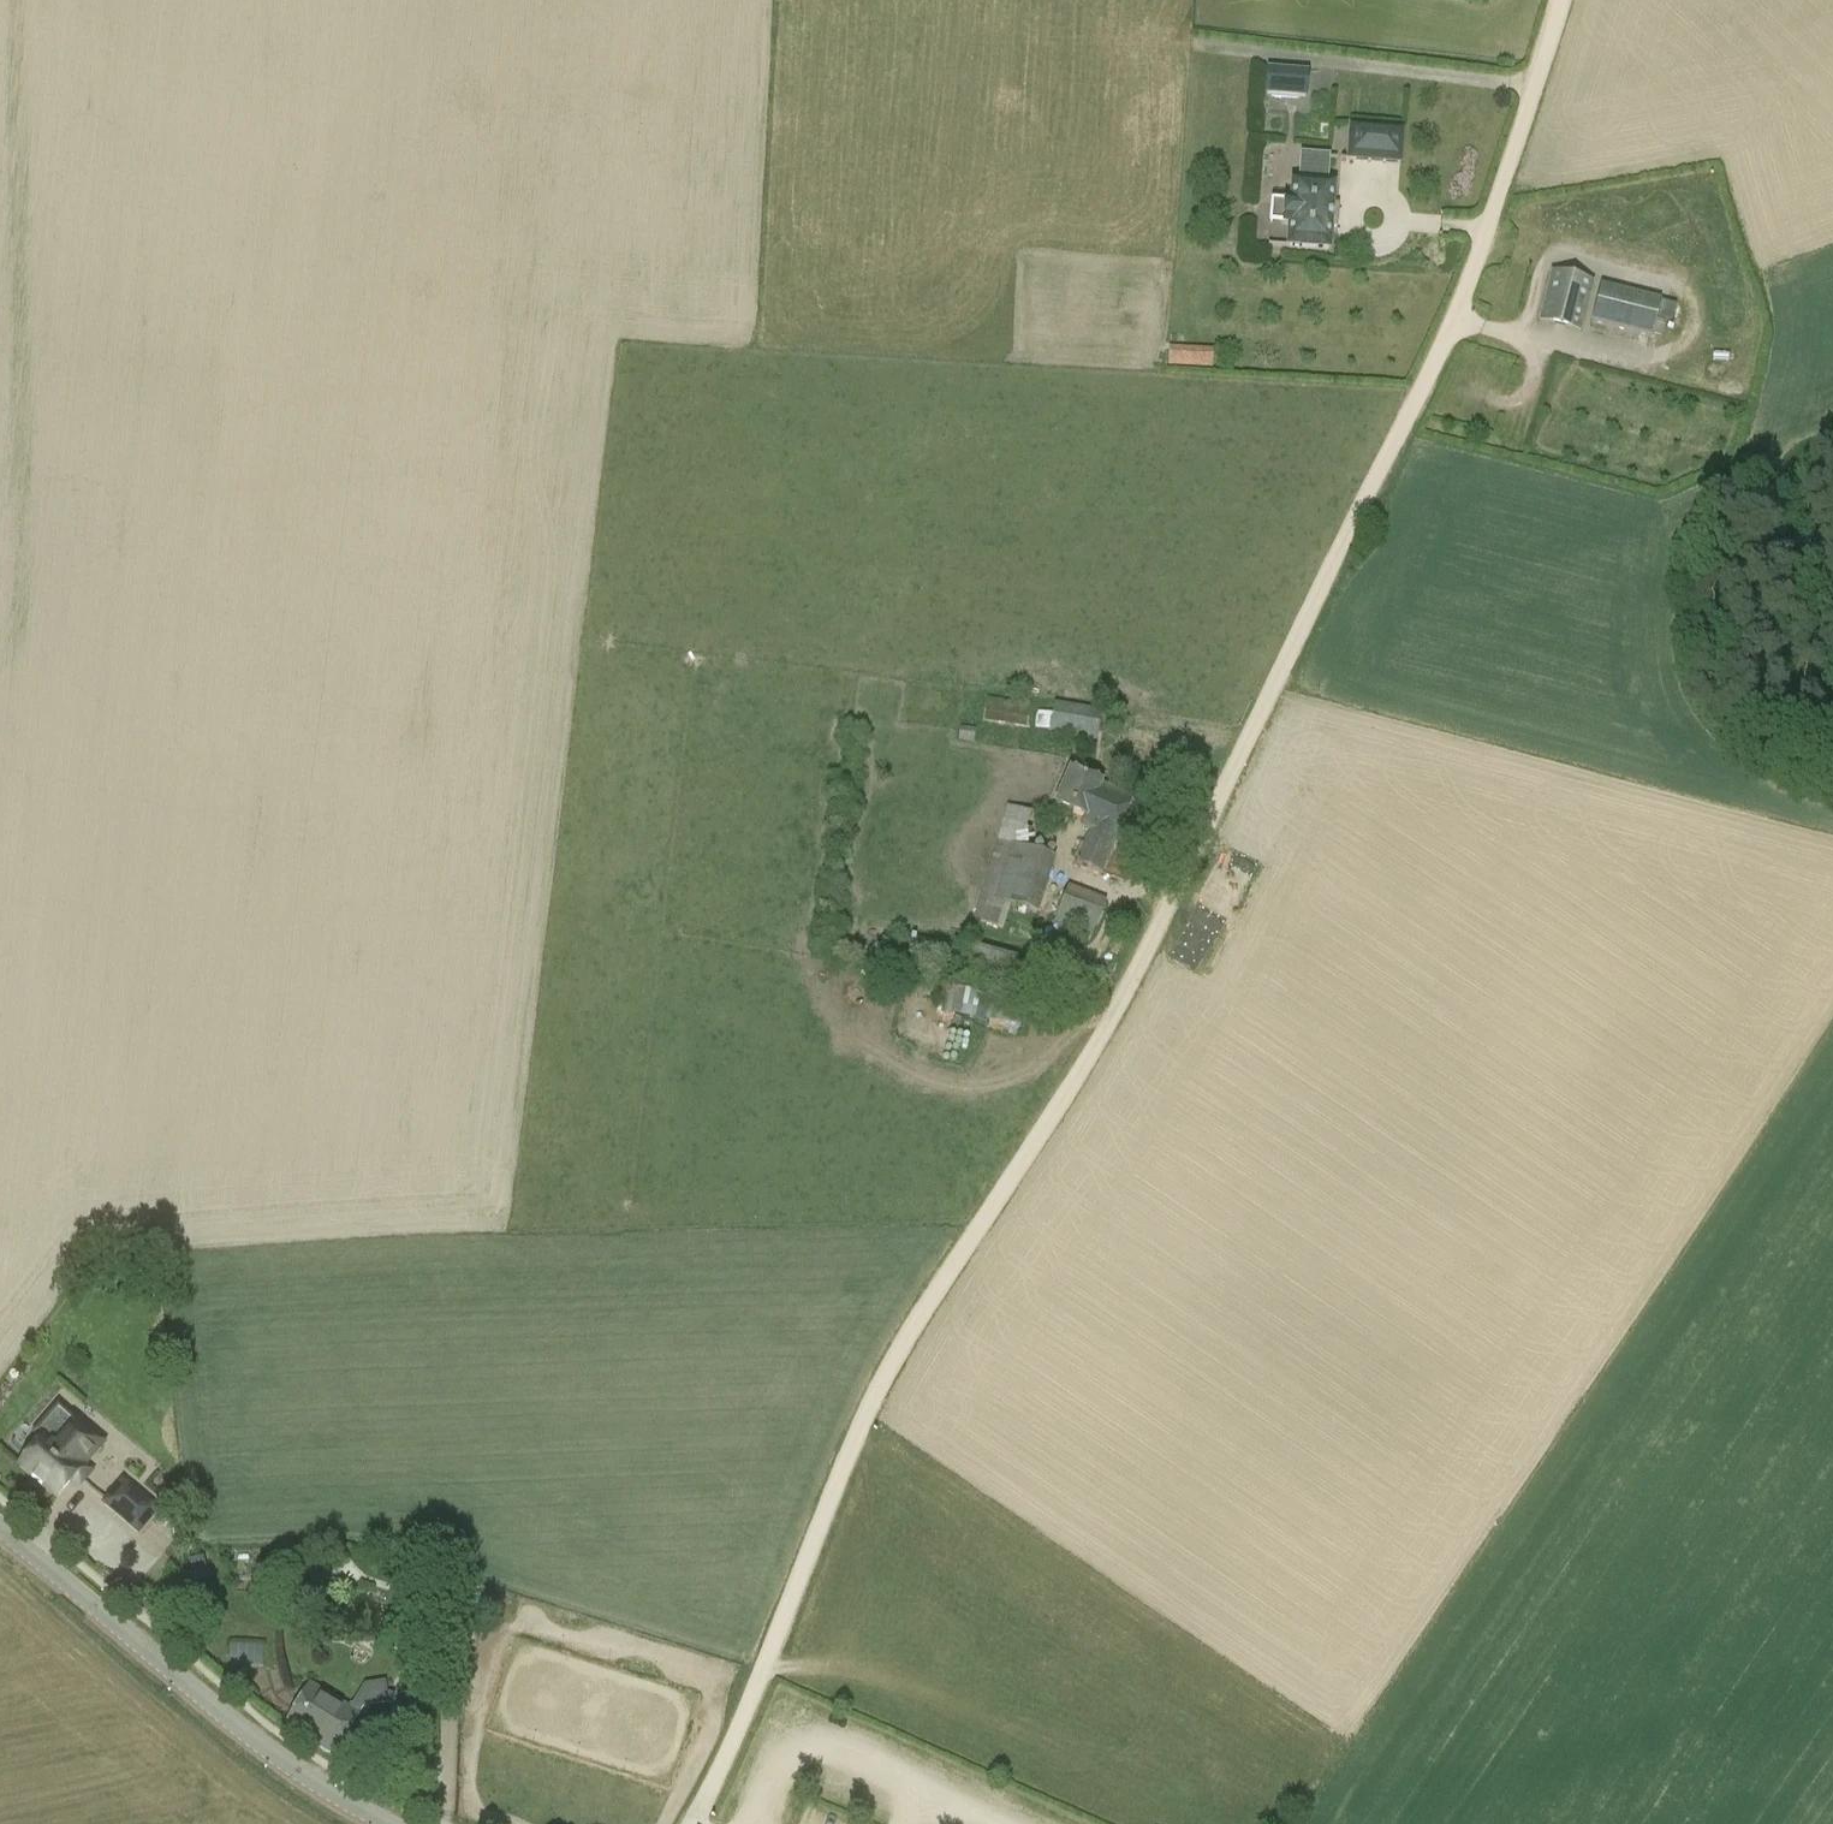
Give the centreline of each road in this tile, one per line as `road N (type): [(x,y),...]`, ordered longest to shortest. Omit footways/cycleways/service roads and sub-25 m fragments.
road 1 (track): [(692,1823),(770,1658),(874,1383),(1094,1048),(1458,312),(1561,0)]
road 2 (tertiary): [(388,1823),(265,1750),(0,1528)]

